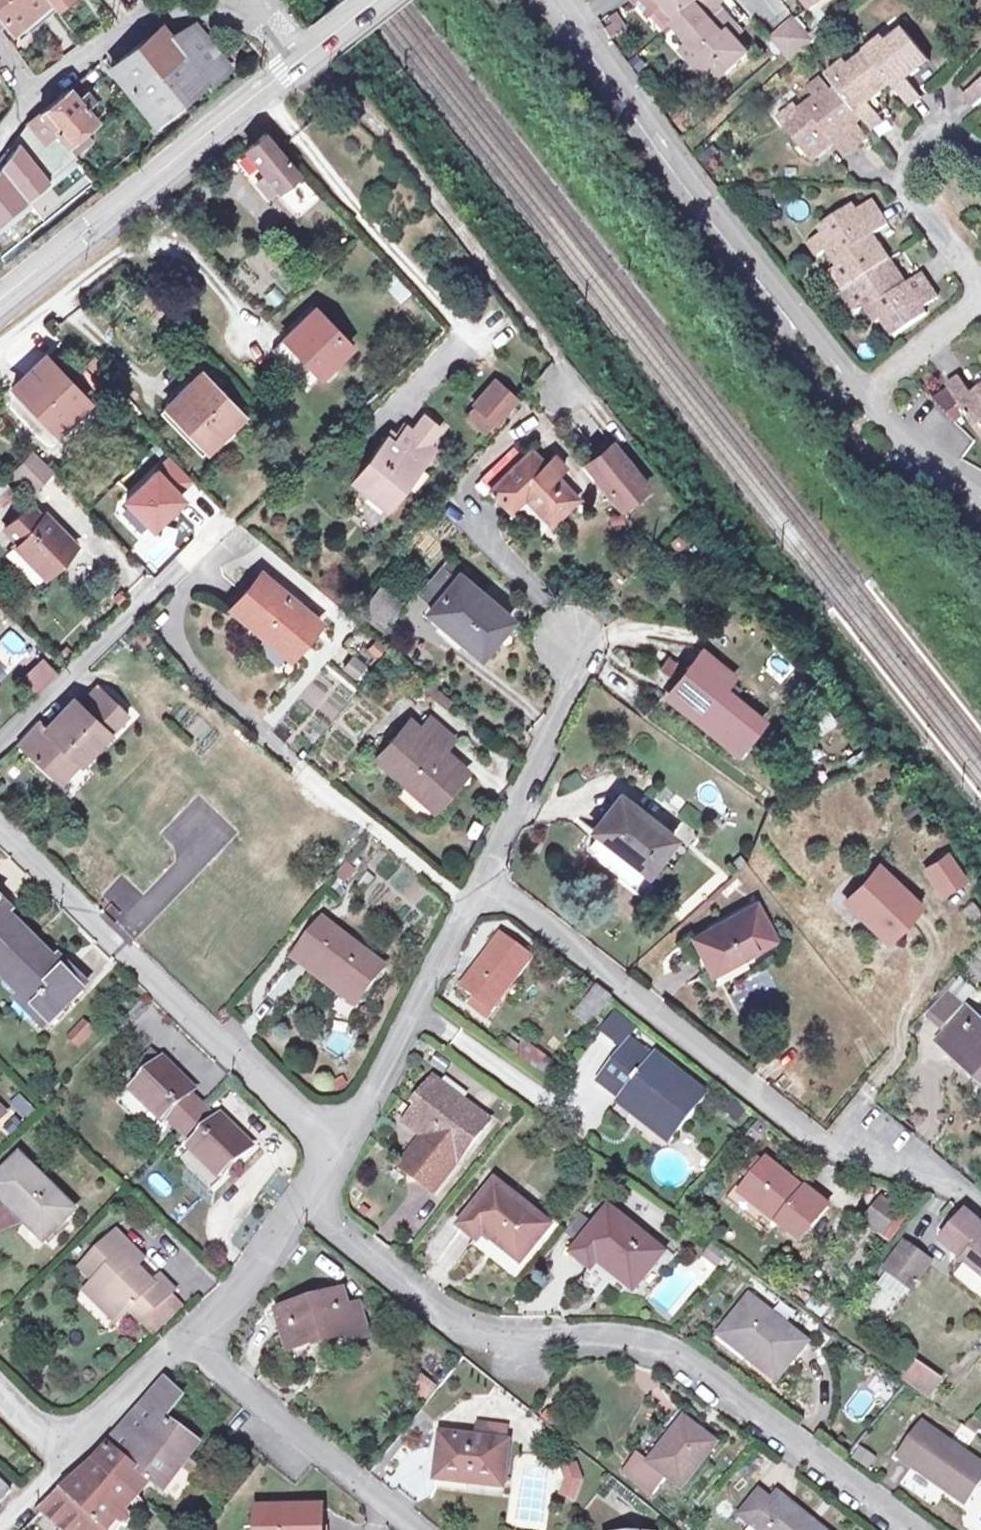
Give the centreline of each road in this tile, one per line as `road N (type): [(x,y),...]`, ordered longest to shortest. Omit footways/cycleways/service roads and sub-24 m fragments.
road 1 (residential): [(303,1201),(464,1331),(636,1342),(685,1363),(900,1529)]
road 2 (residential): [(483,879),(827,1145),(952,1183),(980,1207)]
road 3 (unclassified): [(574,16),(863,407)]
road 4 (residential): [(0,838),(334,1151)]
road 5 (residential): [(291,470),(0,751)]
road 6 (tertiary): [(0,292),(309,50)]
road 7 (residential): [(309,50),(225,16),(154,5),(36,94)]
road 8 (unclassified): [(334,1151),(483,879)]
road 9 (residential): [(189,1339),(411,1529)]
road 10 (unclassified): [(483,879),(567,688),(571,646)]
road 11 (residential): [(980,155),(951,140),(931,143),(906,178),(912,198),(980,284)]
road 12 (unclassified): [(0,344),(120,248),(152,243),(187,255)]
road 13 (unclassified): [(189,1339),(303,1201)]
road 14 (unclassified): [(70,1458),(189,1339)]
road 15 (residential): [(863,407),(980,302)]
road 16 (unclassified): [(863,407),(886,435),(980,498)]

